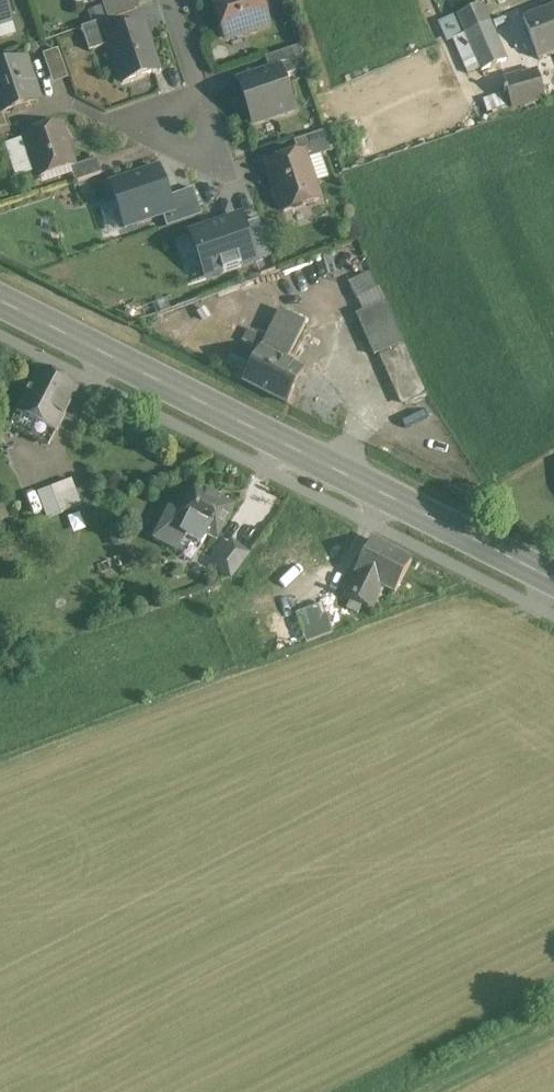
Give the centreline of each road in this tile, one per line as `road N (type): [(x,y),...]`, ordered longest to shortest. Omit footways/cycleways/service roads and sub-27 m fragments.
road 1 (primary): [(0,297),(553,577)]
road 2 (residential): [(169,0),(211,133)]

